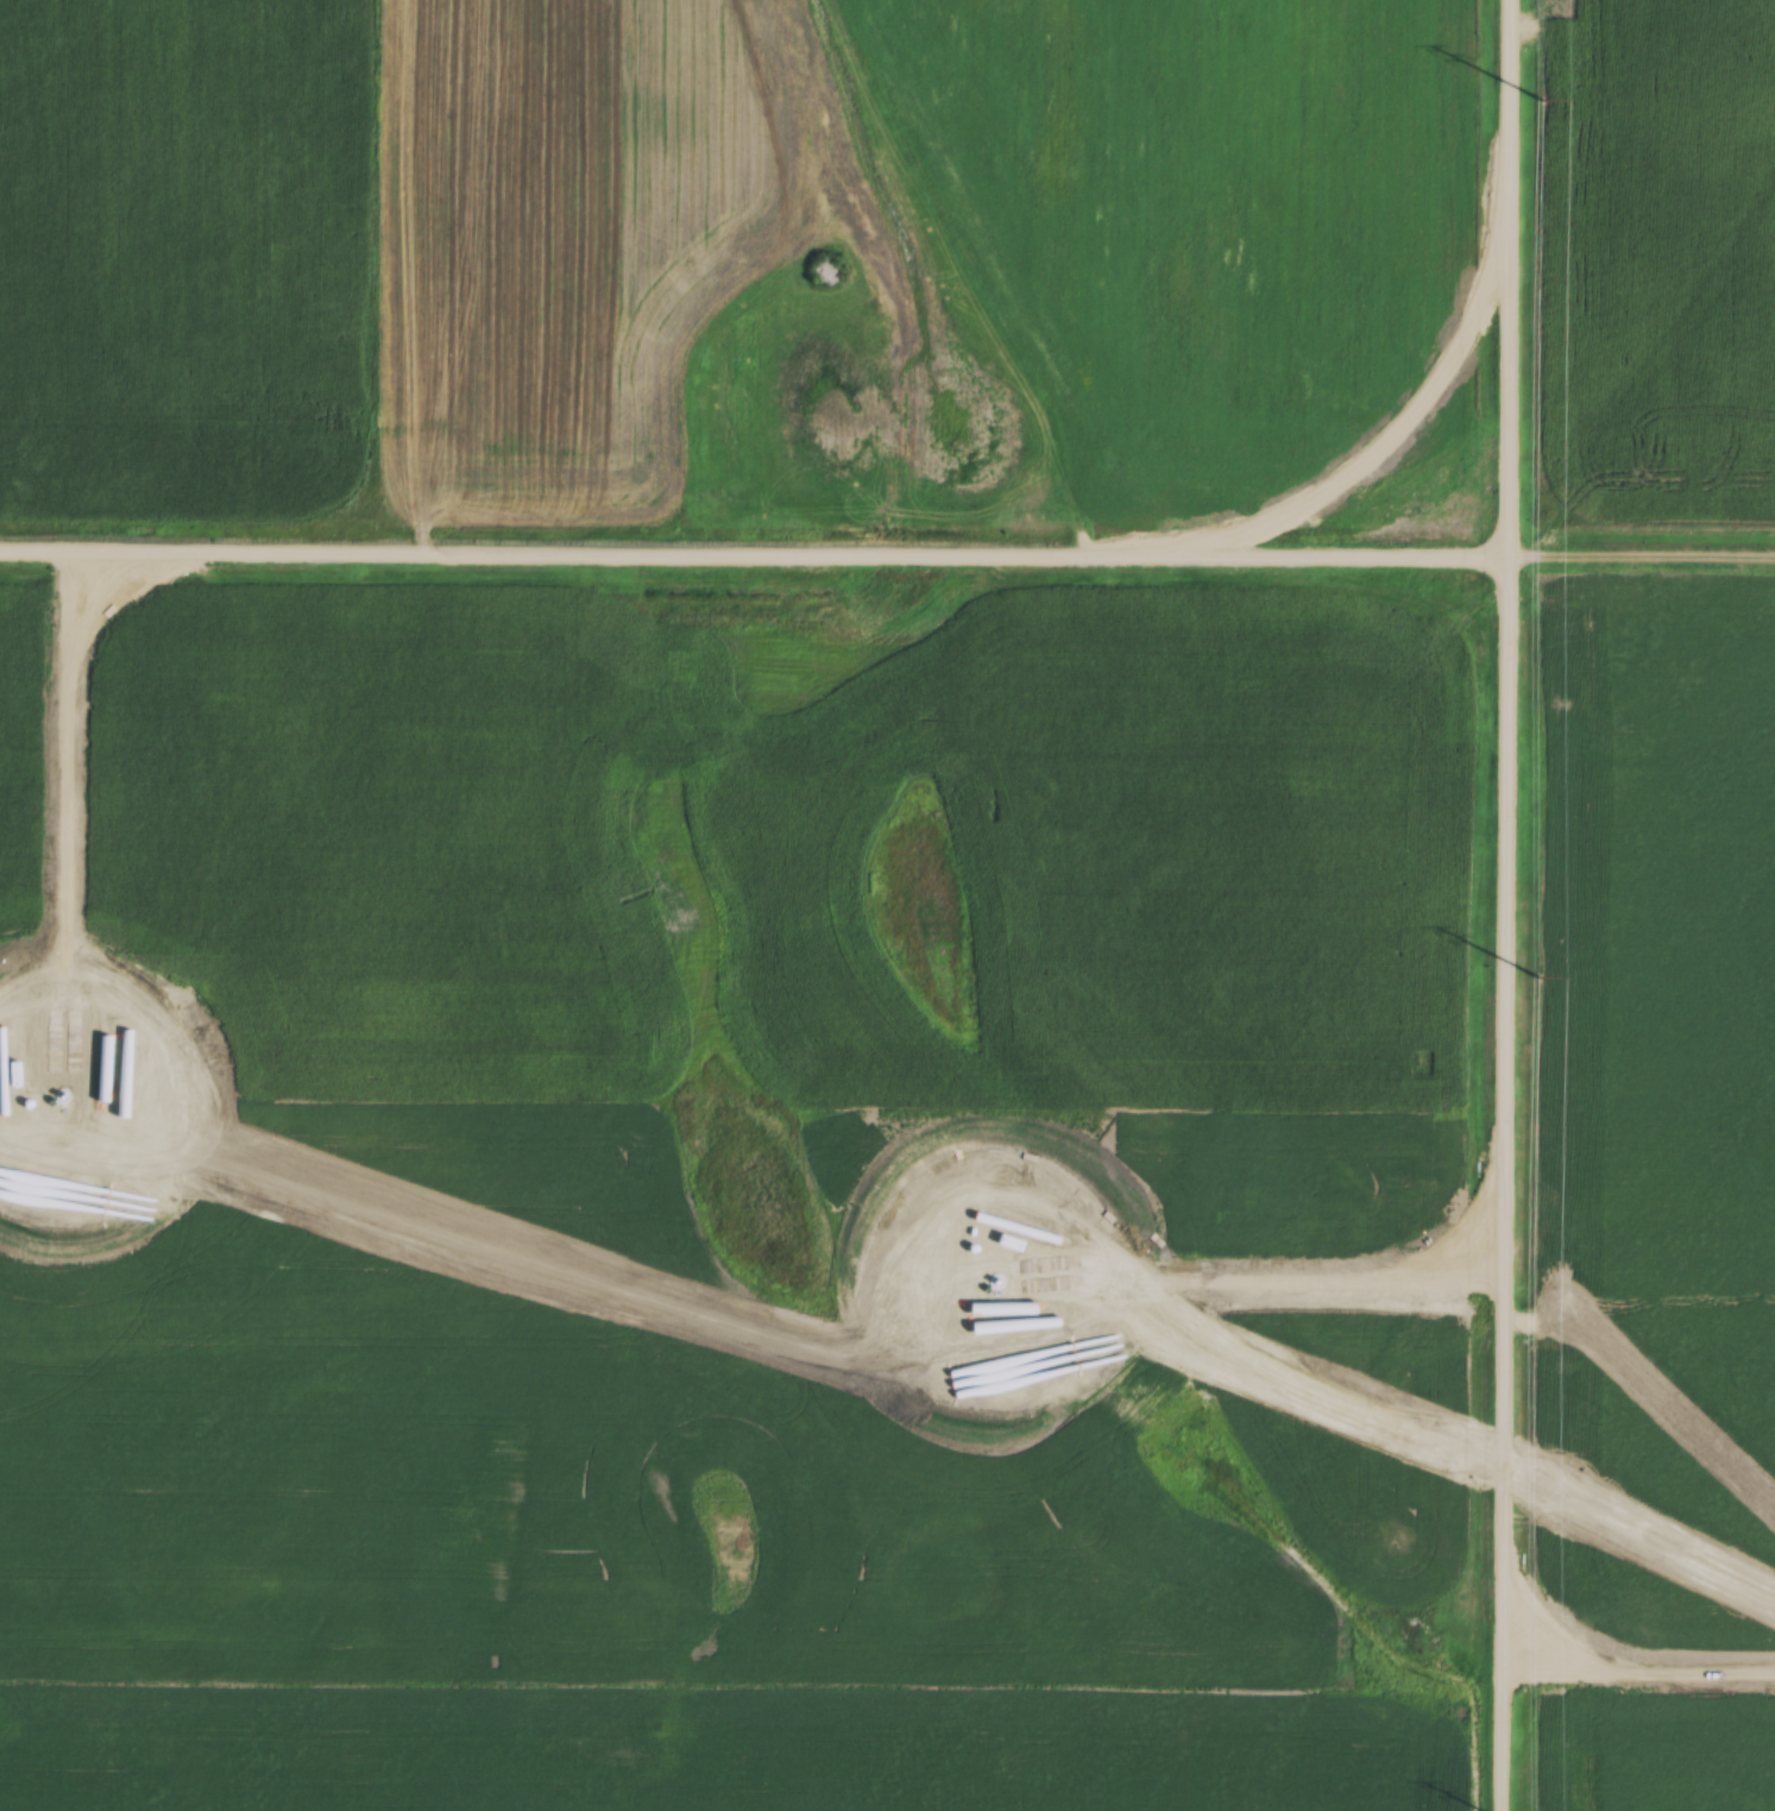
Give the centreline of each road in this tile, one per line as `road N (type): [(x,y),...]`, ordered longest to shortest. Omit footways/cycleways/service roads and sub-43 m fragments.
road 1 (residential): [(1500,1810),(1509,0)]
road 2 (residential): [(1510,552),(0,551)]
road 3 (residential): [(1510,552),(1774,545)]

